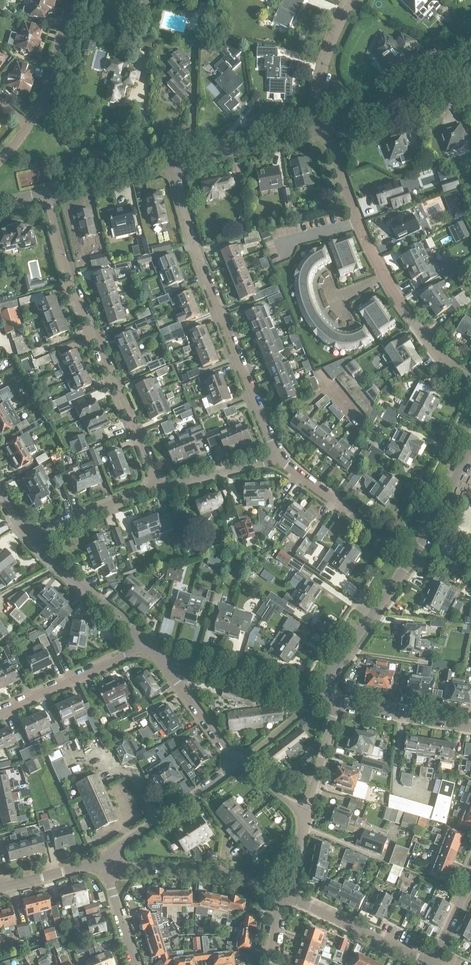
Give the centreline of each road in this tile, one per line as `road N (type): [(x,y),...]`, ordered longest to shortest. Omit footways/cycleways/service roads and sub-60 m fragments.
road 1 (residential): [(158,489),(82,315),(51,191)]
road 2 (residential): [(279,458),(194,247),(174,164)]
road 3 (residential): [(470,380),(431,346),(386,276),(357,220),(325,124)]
road 4 (residential): [(280,893),(219,872),(107,872)]
road 5 (residential): [(314,700),(412,559)]
road 6 (residential): [(412,559),(279,458)]
road 7 (residential): [(104,859),(237,763)]
road 8 (residential): [(0,714),(144,644)]
road 9 (residential): [(431,964),(288,897)]
road 10 (residential): [(325,124),(470,76)]
road 11 (residential): [(144,644),(33,541)]
road 12 (residential): [(314,700),(193,665),(170,667)]
road 13 (residential): [(174,164),(318,127)]
road 14 (residential): [(21,133),(34,118),(73,0)]
road 15 (residential): [(33,541),(55,525),(158,489)]
road 16 (residential): [(470,727),(337,705)]
road 17 (residential): [(318,127),(321,74),(352,0)]
road 18 (residential): [(412,559),(470,445)]
road 19 (residential): [(51,191),(174,164)]
road 20 (residential): [(158,489),(279,458)]

